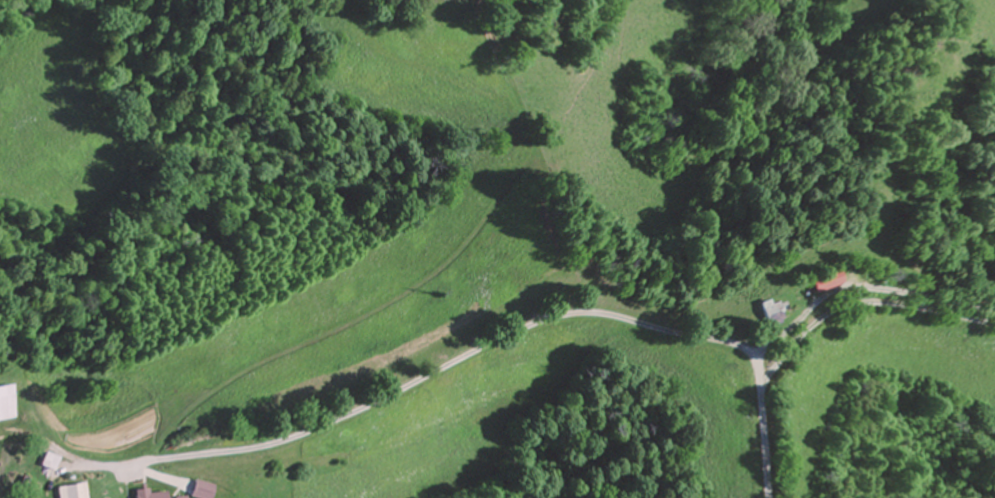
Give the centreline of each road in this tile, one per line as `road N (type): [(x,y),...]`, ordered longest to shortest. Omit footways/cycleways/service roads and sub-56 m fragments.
road 1 (residential): [(767,497),(761,391),(743,354),(585,317),(535,328),(280,448),(116,470)]
road 2 (residential): [(761,391),(811,328),(849,308),(902,309),(994,331)]

